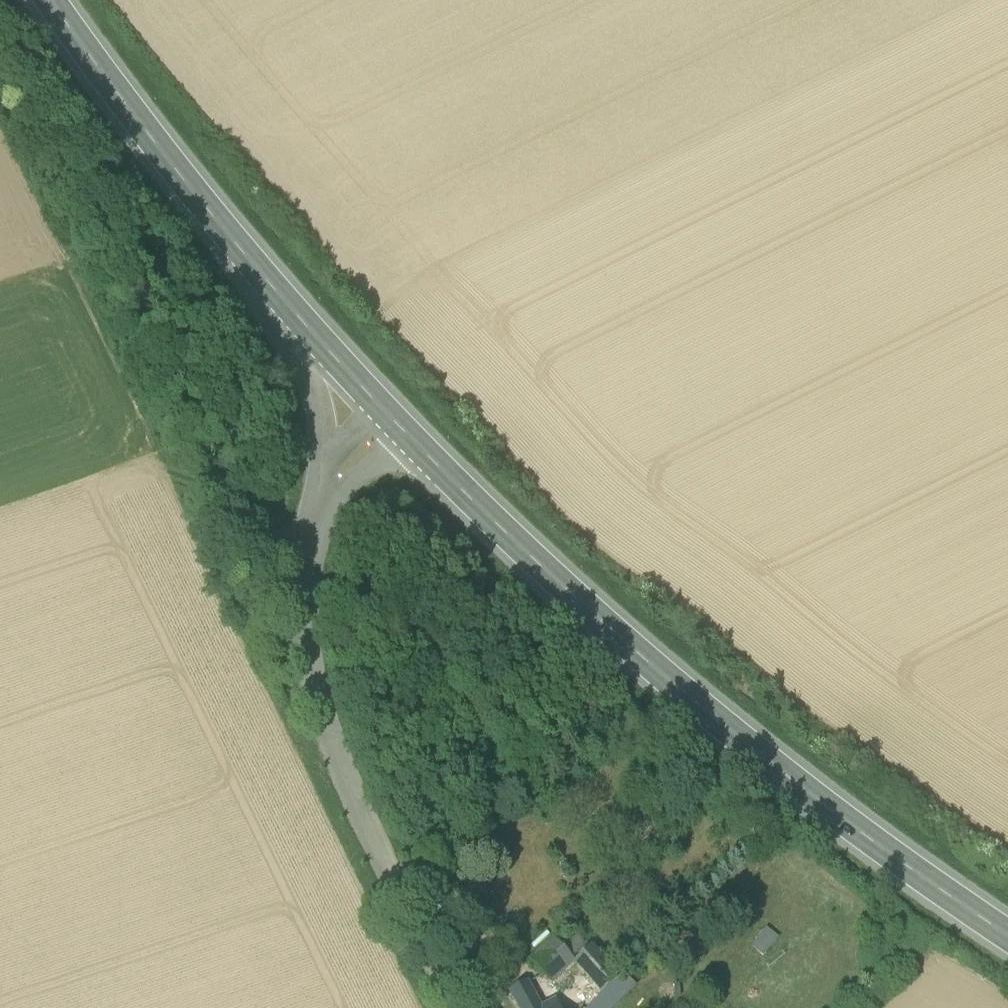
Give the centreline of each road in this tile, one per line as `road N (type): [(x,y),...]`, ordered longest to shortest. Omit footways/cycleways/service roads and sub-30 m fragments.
road 1 (secondary): [(342,375),(798,798),(1007,946)]
road 2 (residential): [(342,375),(296,649),(394,910),(448,1007)]
road 3 (secondary): [(53,0),(342,375)]

